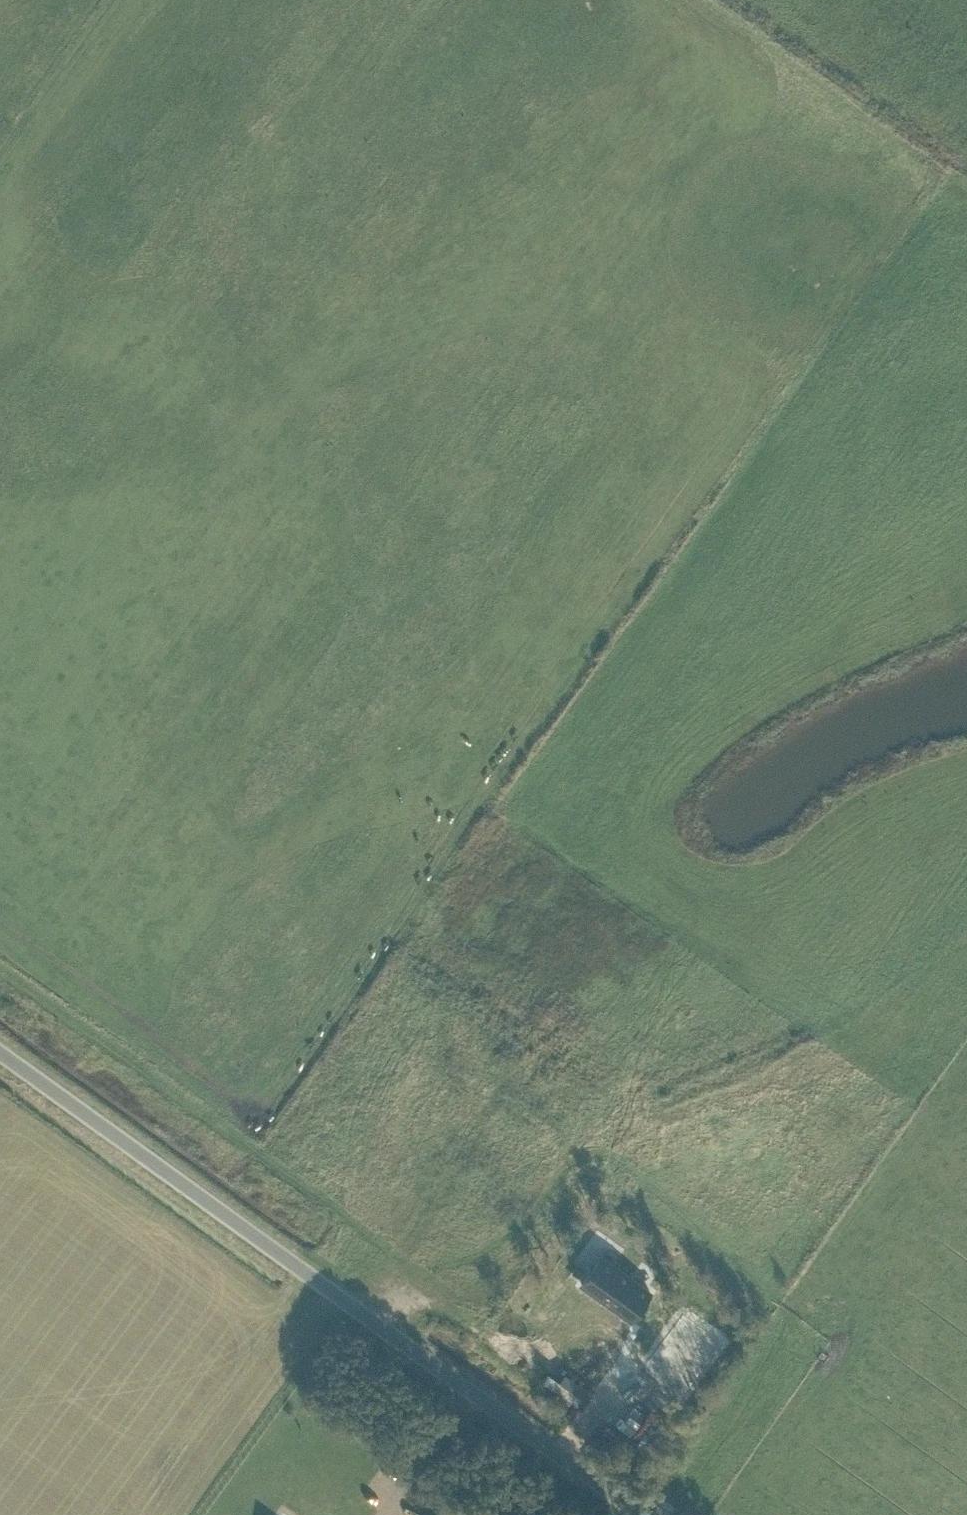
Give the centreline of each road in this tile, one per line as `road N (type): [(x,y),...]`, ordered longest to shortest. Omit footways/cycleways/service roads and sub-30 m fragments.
road 1 (unclassified): [(637,1514),(0,1053)]

